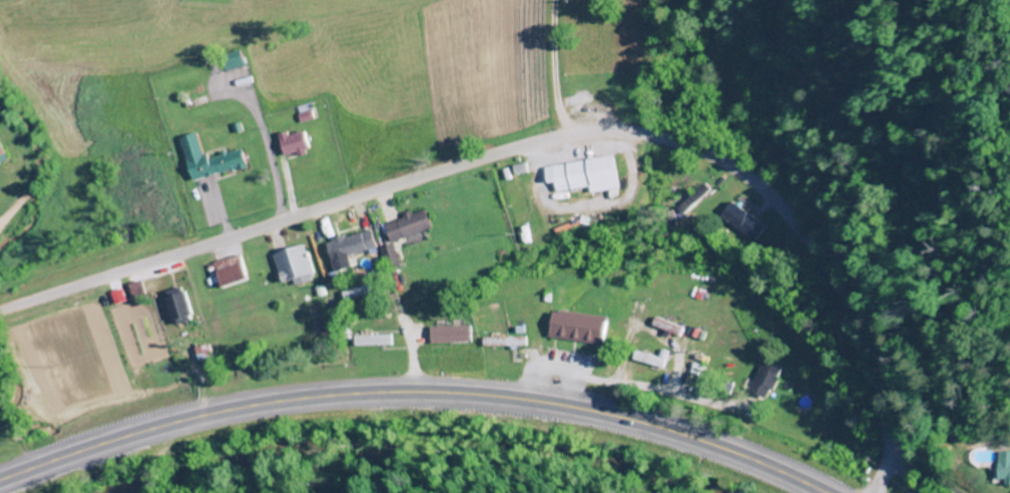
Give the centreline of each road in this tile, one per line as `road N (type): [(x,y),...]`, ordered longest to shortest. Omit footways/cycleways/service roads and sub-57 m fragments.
road 1 (residential): [(882,492),(885,416),(835,283),(746,177),(652,132),(604,128),(541,138),(0,308)]
road 2 (trunk): [(0,482),(218,415),(317,399),(417,395),(599,414),(710,446),(822,492)]

